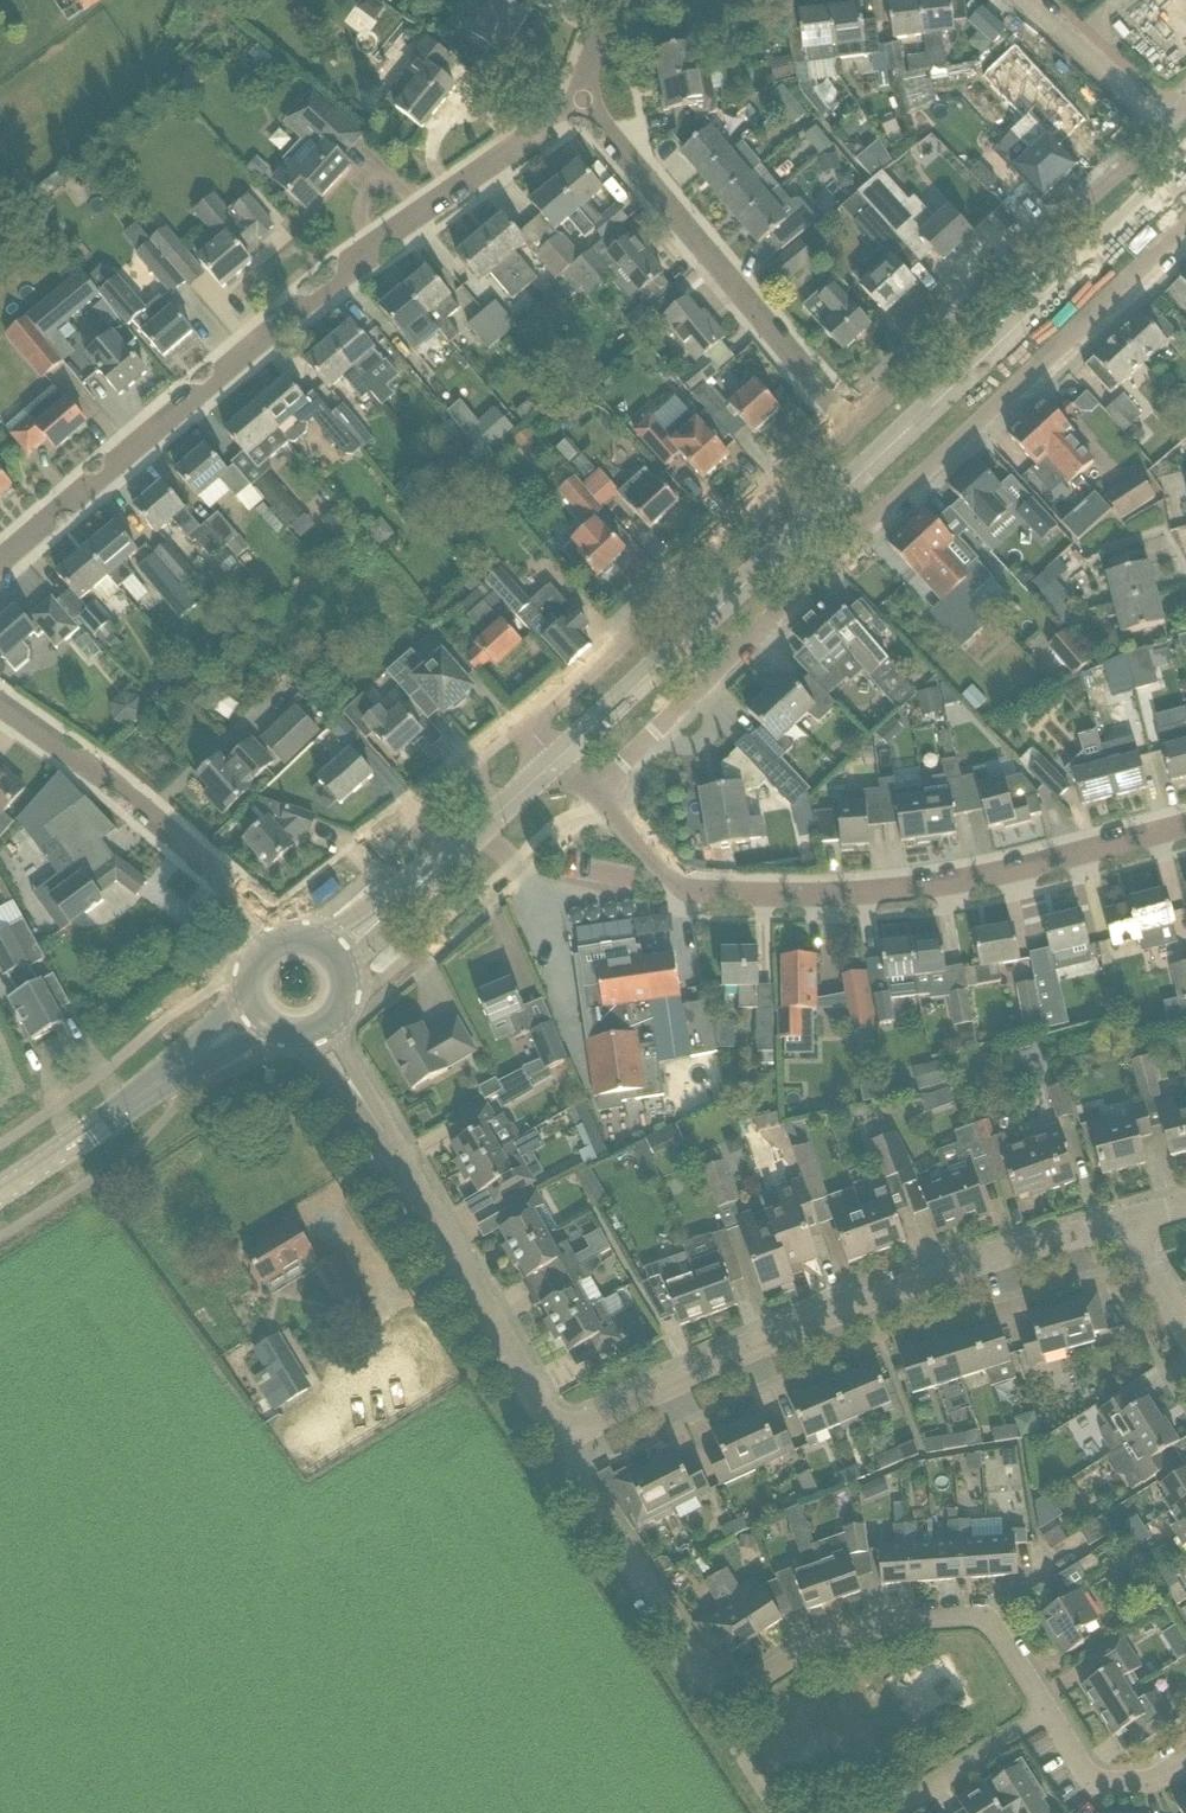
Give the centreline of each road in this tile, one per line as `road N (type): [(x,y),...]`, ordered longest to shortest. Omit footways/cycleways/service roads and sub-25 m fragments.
road 1 (residential): [(0,555),(325,282),(563,122),(589,95)]
road 2 (residential): [(570,1433),(582,1487),(720,1701),(846,1642),(986,1623),(1050,1718)]
road 3 (residential): [(541,773),(631,874),(684,891),(949,886),(1185,827)]
road 4 (residential): [(813,521),(766,505),(549,710),(384,841),(415,881)]
road 5 (residential): [(570,1433),(871,1295),(1117,1225)]
road 6 (residential): [(294,974),(537,1403),(570,1433)]
road 7 (residential): [(611,711),(658,721),(904,490),(885,452)]
road 8 (residential): [(853,418),(665,202),(589,95)]
road 9 (residential): [(0,712),(122,787),(203,857),(294,974)]
road 10 (residential): [(1137,213),(1101,188),(853,418)]
road 11 (tertiary): [(0,1193),(91,1134),(294,974)]
road 12 (residential): [(933,407),(972,425),(1185,235)]
road 13 (tertiary): [(933,407),(1137,213)]
road 14 (tertiary): [(611,711),(813,521)]
road 15 (residential): [(1164,131),(1032,0)]
road 16 (residential): [(1050,1718),(1095,1779),(1144,1782),(1185,1756)]
road 17 (residential): [(905,1812),(1050,1718)]
road 18 (tertiary): [(415,881),(541,773)]
road 19 (tertiary): [(294,974),(415,881)]
road 20 (residential): [(1185,1333),(1117,1225)]

